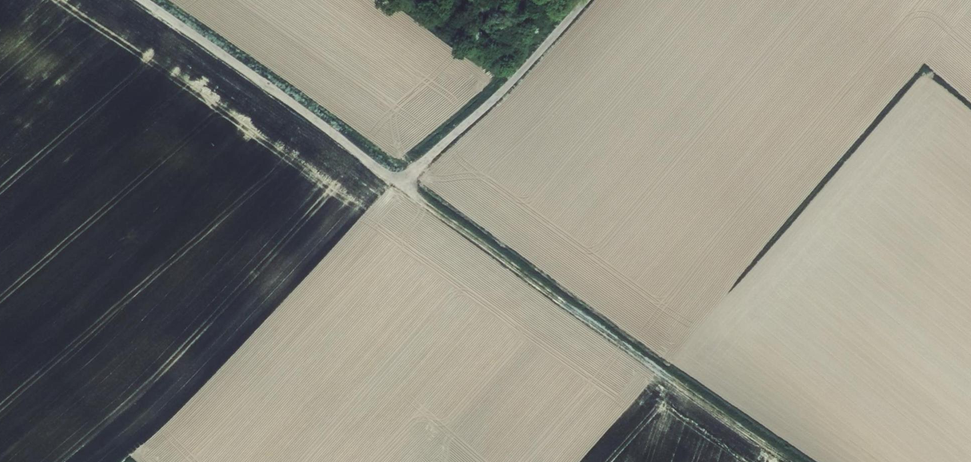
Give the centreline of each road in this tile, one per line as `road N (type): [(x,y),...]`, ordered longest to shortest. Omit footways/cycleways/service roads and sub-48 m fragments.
road 1 (track): [(802,461),(385,175)]
road 2 (track): [(385,175),(143,0)]
road 3 (track): [(585,0),(418,166),(405,176),(385,175)]

